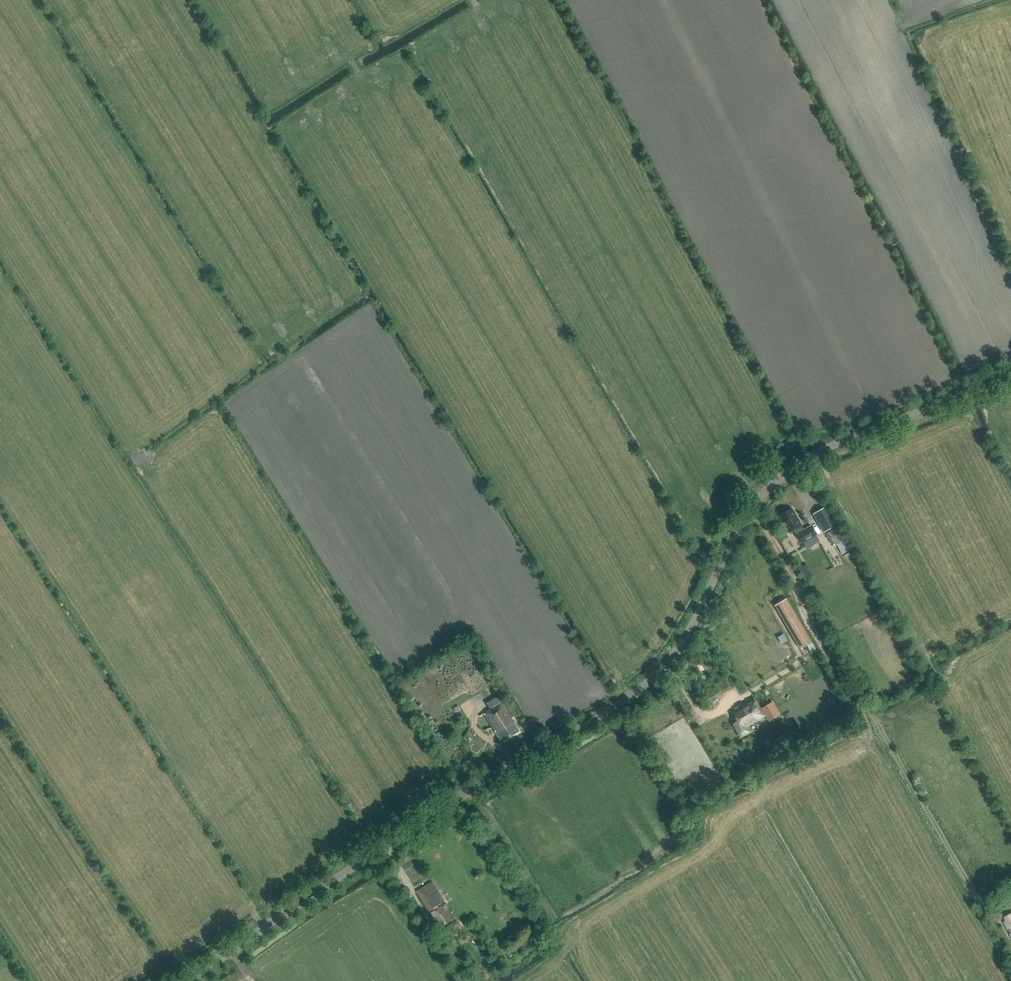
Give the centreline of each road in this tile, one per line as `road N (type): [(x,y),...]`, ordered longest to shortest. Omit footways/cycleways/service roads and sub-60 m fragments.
road 1 (tertiary): [(191,980),(505,771),(630,701),(677,660),(728,546),(773,486),(807,458),(1010,375)]

